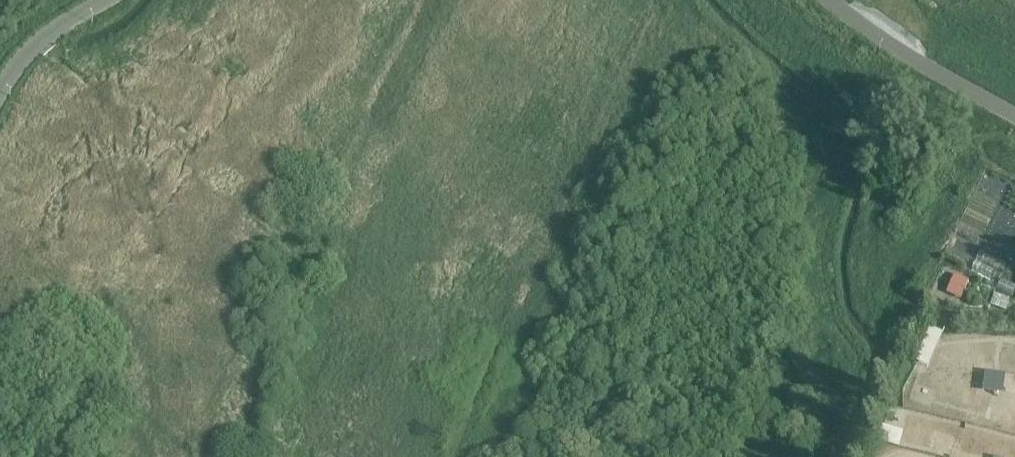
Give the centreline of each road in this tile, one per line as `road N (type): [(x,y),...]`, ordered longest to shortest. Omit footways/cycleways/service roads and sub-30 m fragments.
road 1 (unclassified): [(1014,116),(826,0)]
road 2 (unclassified): [(0,93),(40,41),(107,0)]

